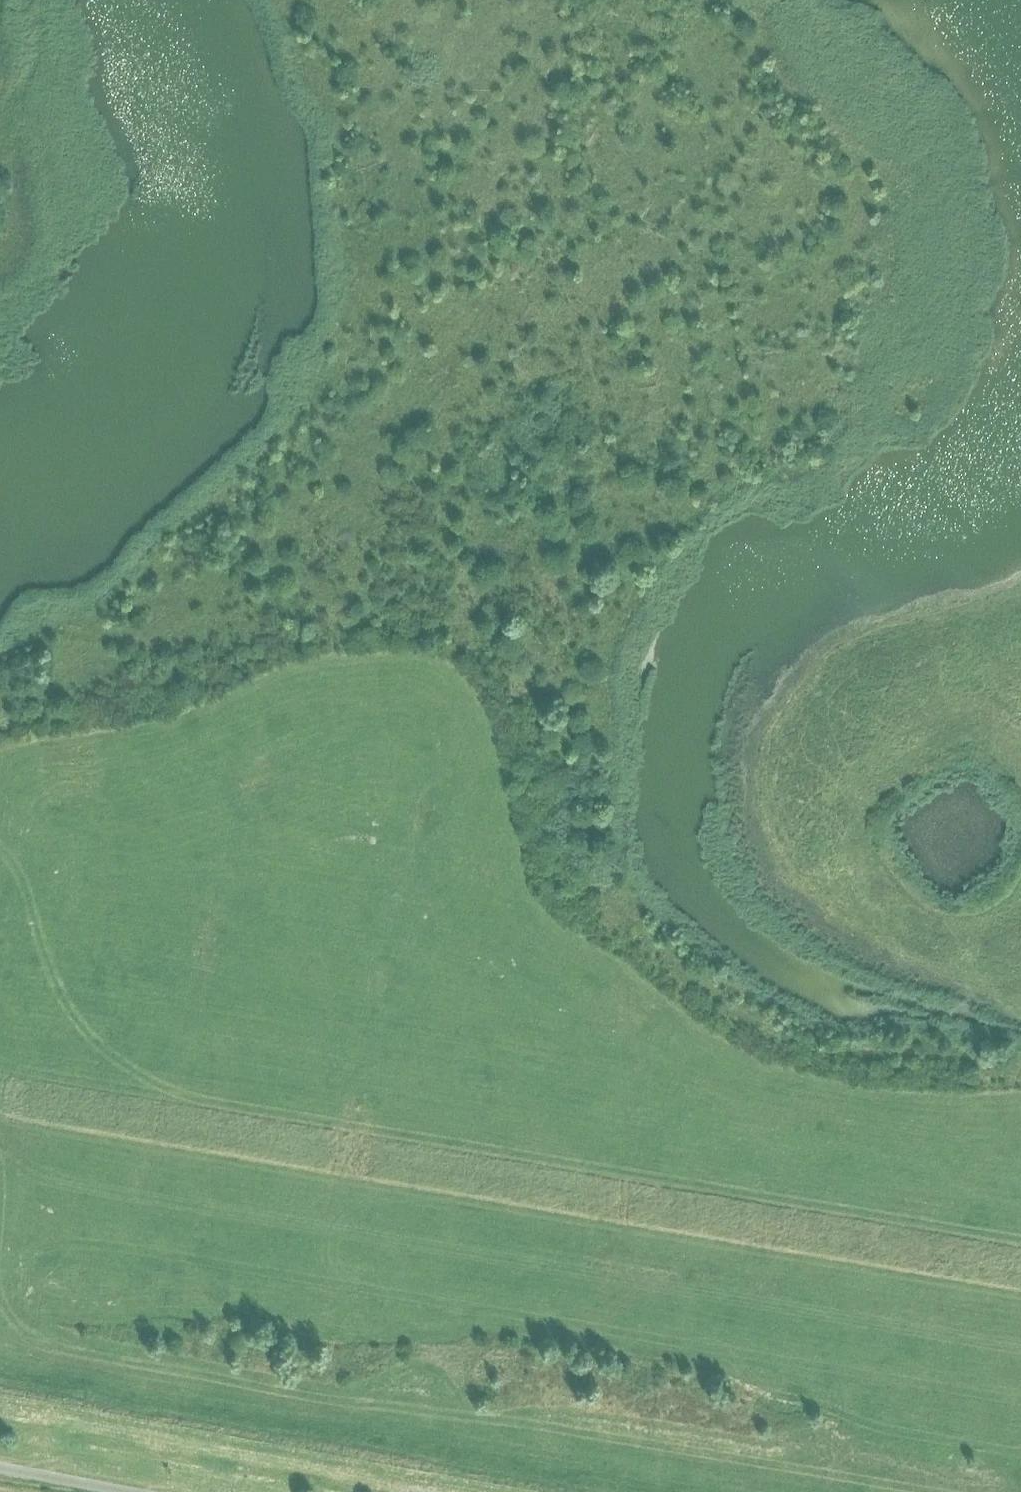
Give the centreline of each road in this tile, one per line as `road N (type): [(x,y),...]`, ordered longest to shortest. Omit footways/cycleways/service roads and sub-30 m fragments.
road 1 (unclassified): [(126,1491),(0,1468)]

